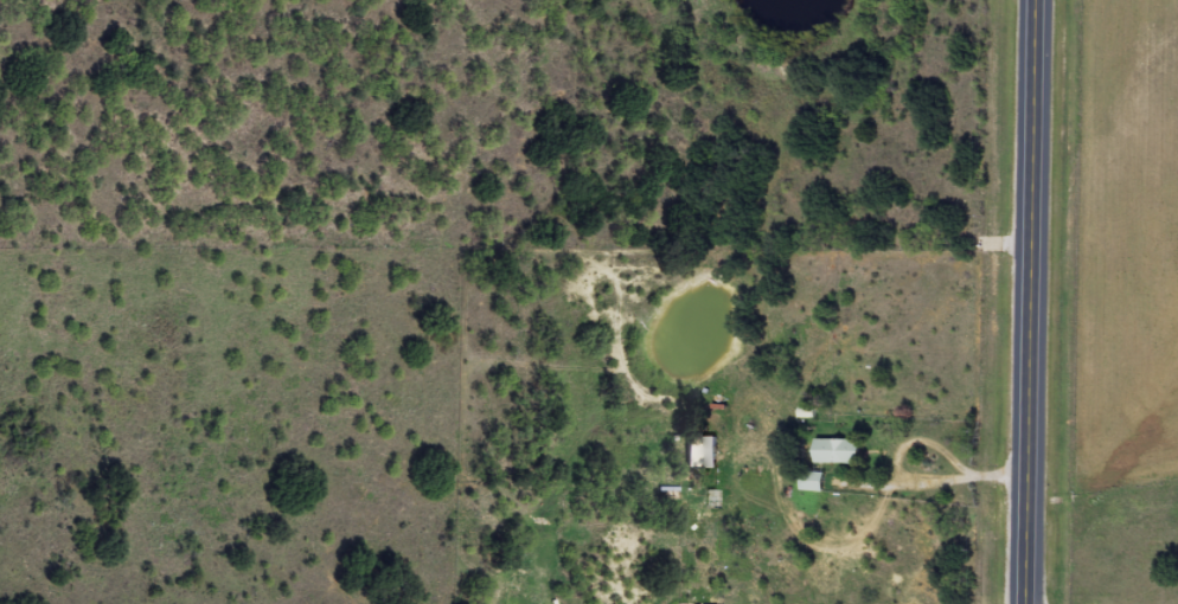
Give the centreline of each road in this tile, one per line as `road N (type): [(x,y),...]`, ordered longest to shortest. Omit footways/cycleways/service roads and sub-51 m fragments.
road 1 (primary): [(1025,603),(1036,0)]

